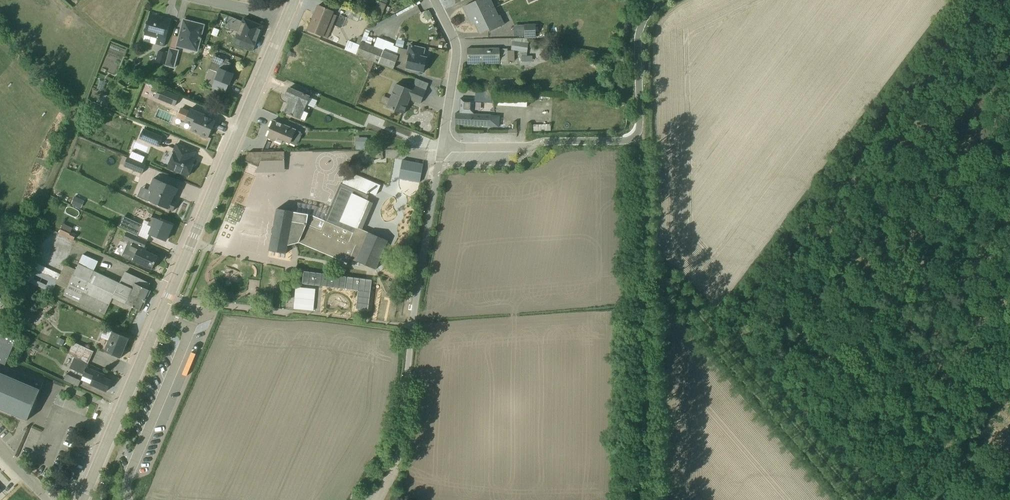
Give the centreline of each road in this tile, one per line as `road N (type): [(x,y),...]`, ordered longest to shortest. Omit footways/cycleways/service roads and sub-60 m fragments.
road 1 (tertiary): [(82,499),(286,19)]
road 2 (track): [(636,136),(649,499)]
road 3 (residential): [(444,145),(401,442),(378,499)]
road 4 (residential): [(659,0),(637,39),(636,136),(444,145)]
road 5 (residential): [(435,0),(456,49),(444,145)]

